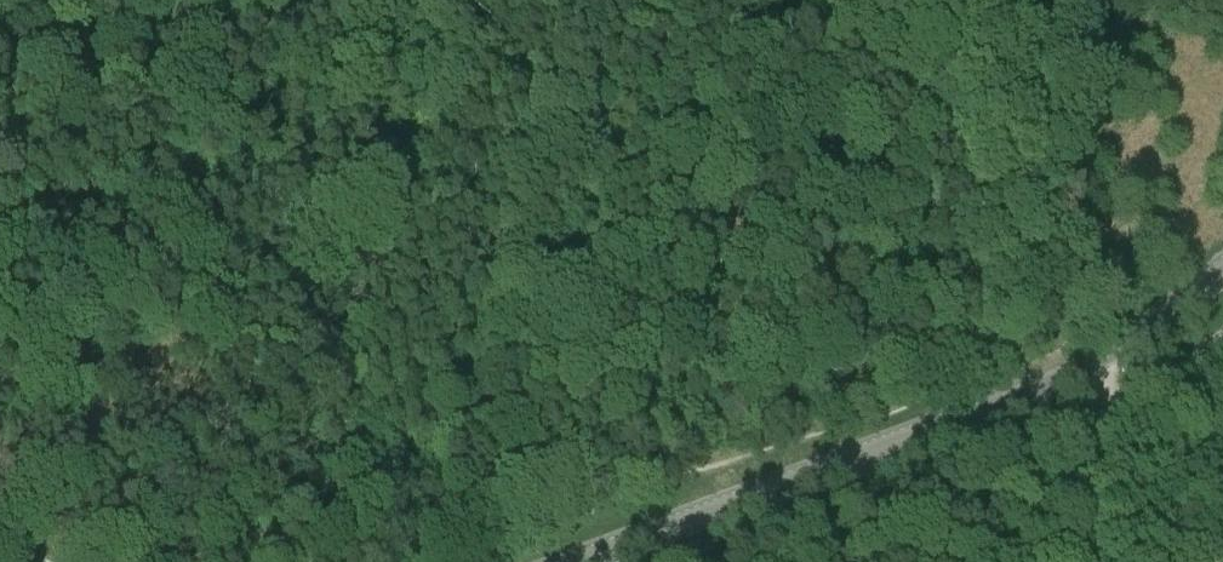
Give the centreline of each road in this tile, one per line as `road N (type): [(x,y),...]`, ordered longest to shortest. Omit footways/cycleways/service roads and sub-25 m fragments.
road 1 (tertiary): [(573,561),(1073,370),(1154,323),(1222,269)]
road 2 (track): [(211,561),(261,528),(329,459),(353,421),(348,345),(355,300),(411,172),(413,0)]
road 3 (track): [(951,0),(971,161),(989,220),(1046,283),(1090,361)]

